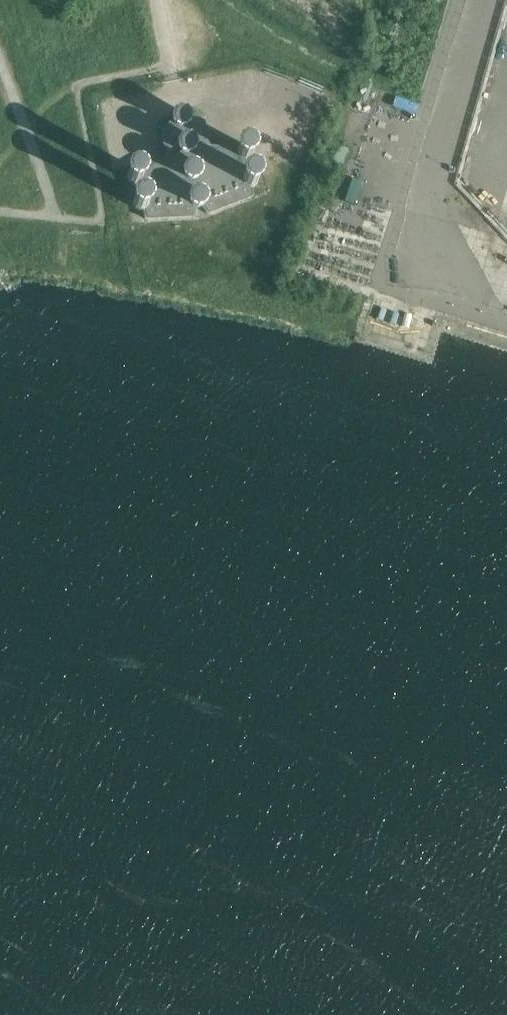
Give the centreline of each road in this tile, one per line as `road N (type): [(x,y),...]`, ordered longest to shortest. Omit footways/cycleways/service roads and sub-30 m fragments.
road 1 (motorway): [(126,0),(340,1014)]
road 2 (motorway): [(397,1014),(183,0)]
road 3 (unclassified): [(259,105),(355,110),(506,154)]

